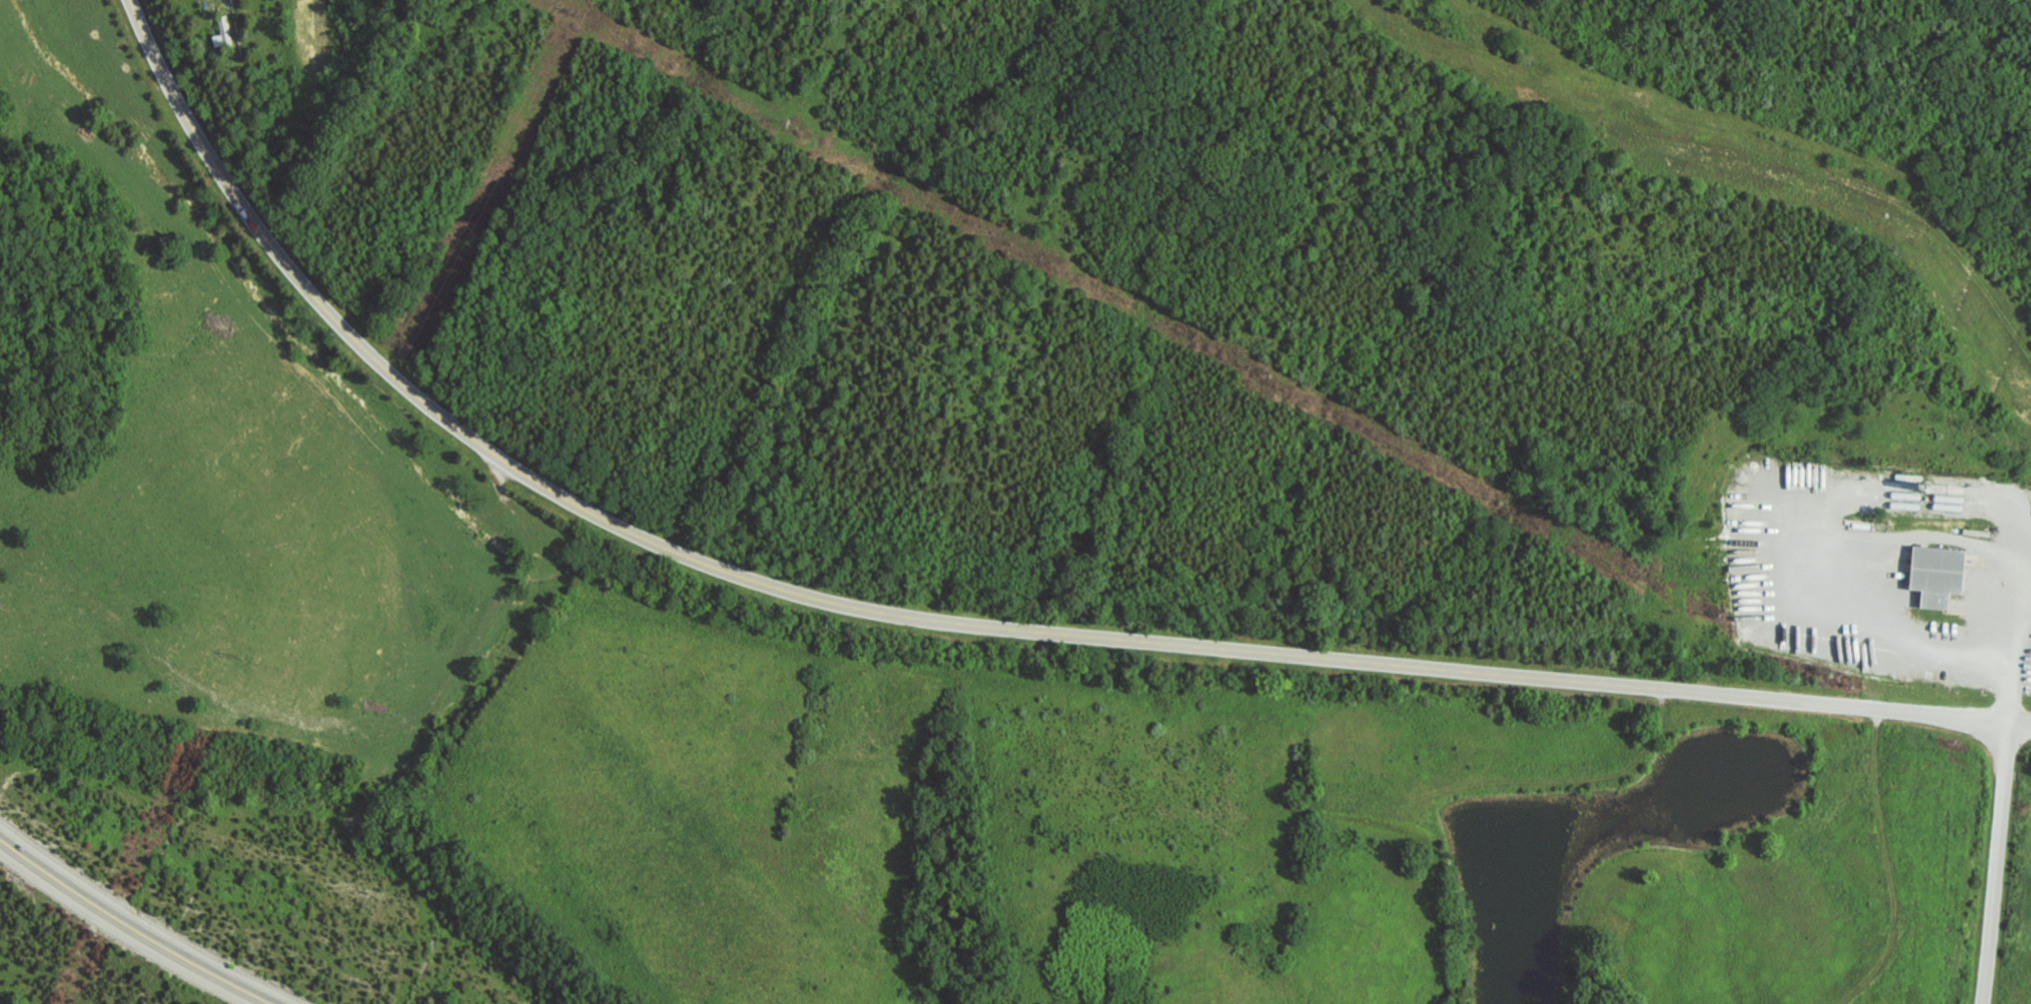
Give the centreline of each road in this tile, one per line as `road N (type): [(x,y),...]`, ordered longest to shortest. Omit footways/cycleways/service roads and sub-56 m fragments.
road 1 (secondary): [(1885,709),(917,618),(797,593),(654,544),(480,445),(329,313),(219,172),(129,0)]
road 2 (trunk): [(0,837),(123,921),(273,1003)]
road 3 (residential): [(1982,1003),(2010,721)]
road 4 (secondary): [(2030,723),(1885,709)]

